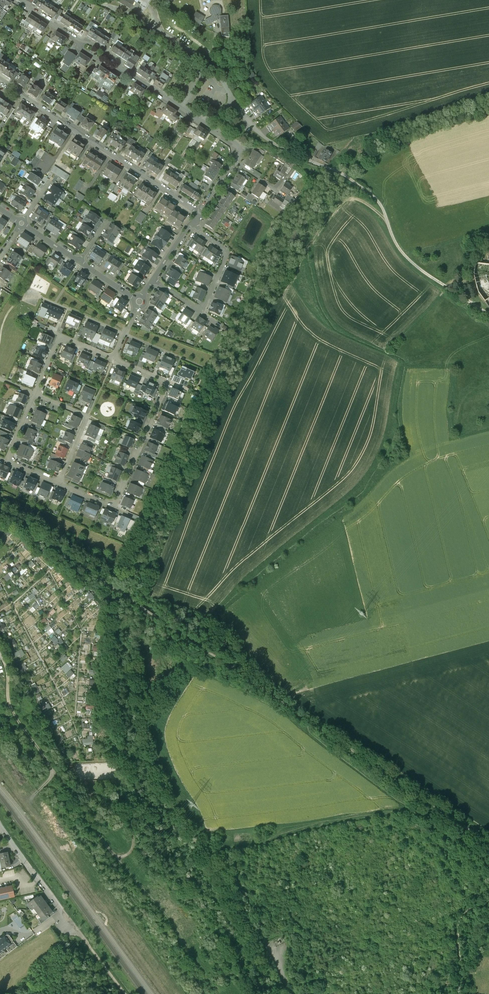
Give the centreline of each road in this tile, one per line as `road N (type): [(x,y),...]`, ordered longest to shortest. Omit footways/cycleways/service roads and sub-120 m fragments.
road 1 (track): [(254,846),(302,827),(413,809),(488,863)]
road 2 (residential): [(199,212),(26,99)]
road 3 (track): [(344,175),(375,199),(406,258),(488,315)]
road 4 (residential): [(103,4),(194,54),(234,100)]
road 5 (residential): [(234,100),(270,140),(344,175)]
road 6 (residential): [(164,382),(110,506)]
road 7 (residential): [(58,482),(85,419),(37,393)]
road 8 (residential): [(0,827),(69,927)]
road 9 (residential): [(198,310),(229,256),(201,230),(199,212)]

